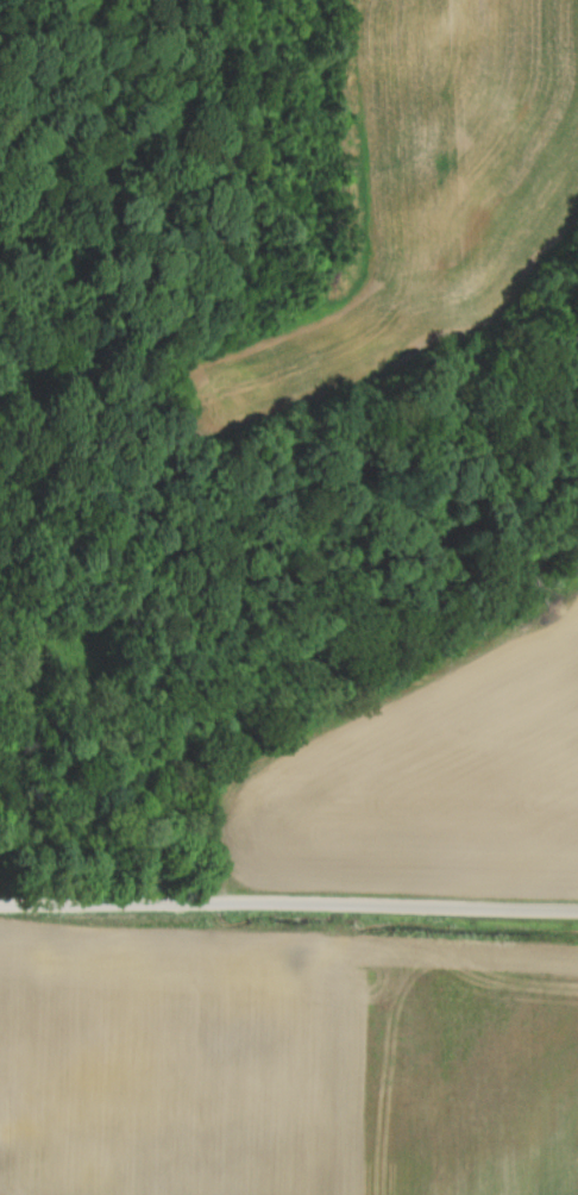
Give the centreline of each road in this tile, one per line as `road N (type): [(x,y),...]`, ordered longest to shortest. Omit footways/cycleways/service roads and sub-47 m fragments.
road 1 (tertiary): [(577,918),(0,910)]

